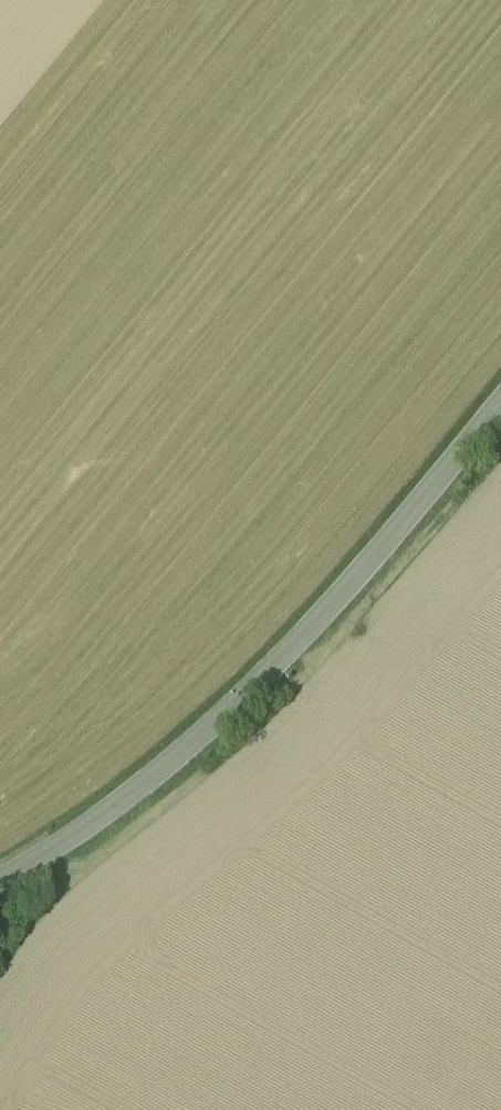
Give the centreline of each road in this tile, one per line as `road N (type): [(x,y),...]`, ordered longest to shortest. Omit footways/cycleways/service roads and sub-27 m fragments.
road 1 (unclassified): [(0,883),(56,850),(223,719),(500,401)]

